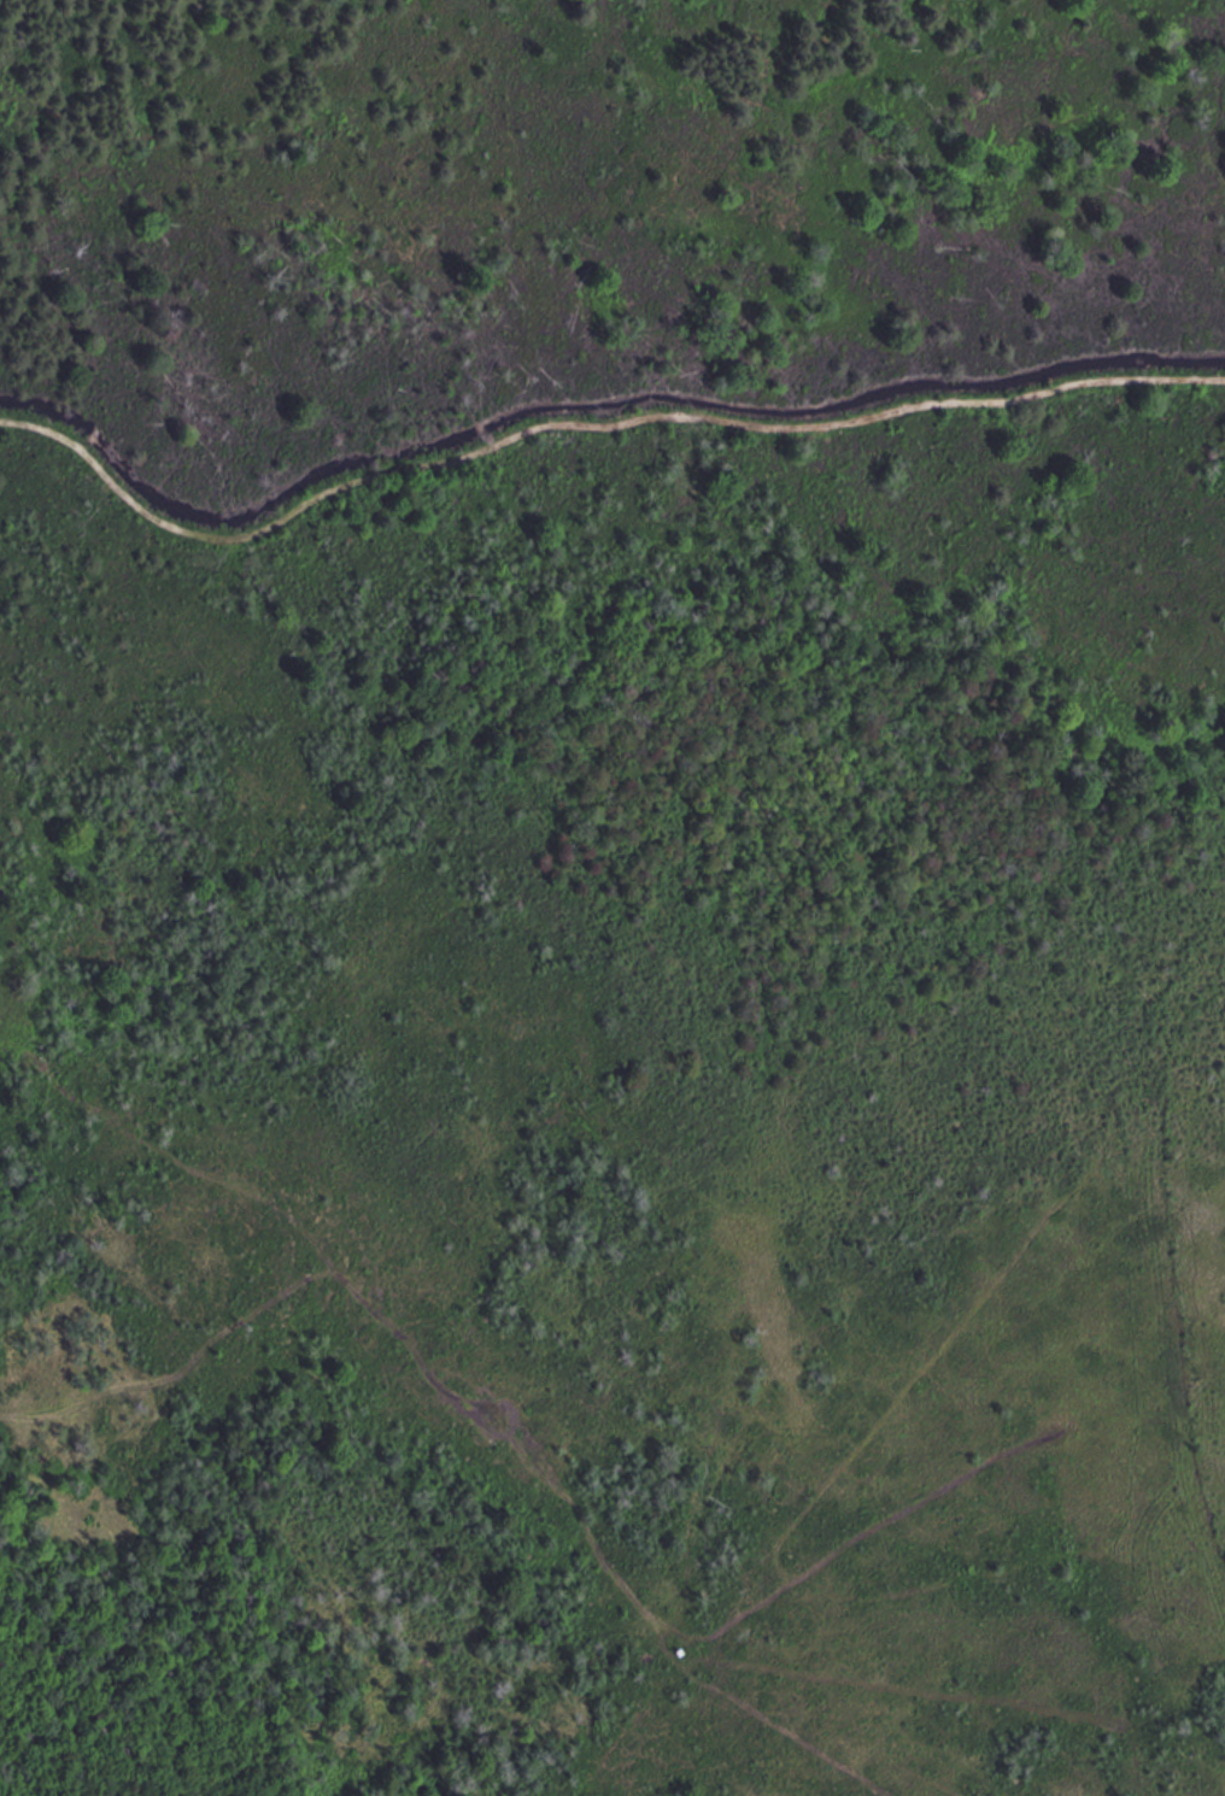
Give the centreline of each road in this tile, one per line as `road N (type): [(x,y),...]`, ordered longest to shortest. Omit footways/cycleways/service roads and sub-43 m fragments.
road 1 (track): [(1224,390),(1124,388),(697,415),(348,482),(227,541),(0,419)]

